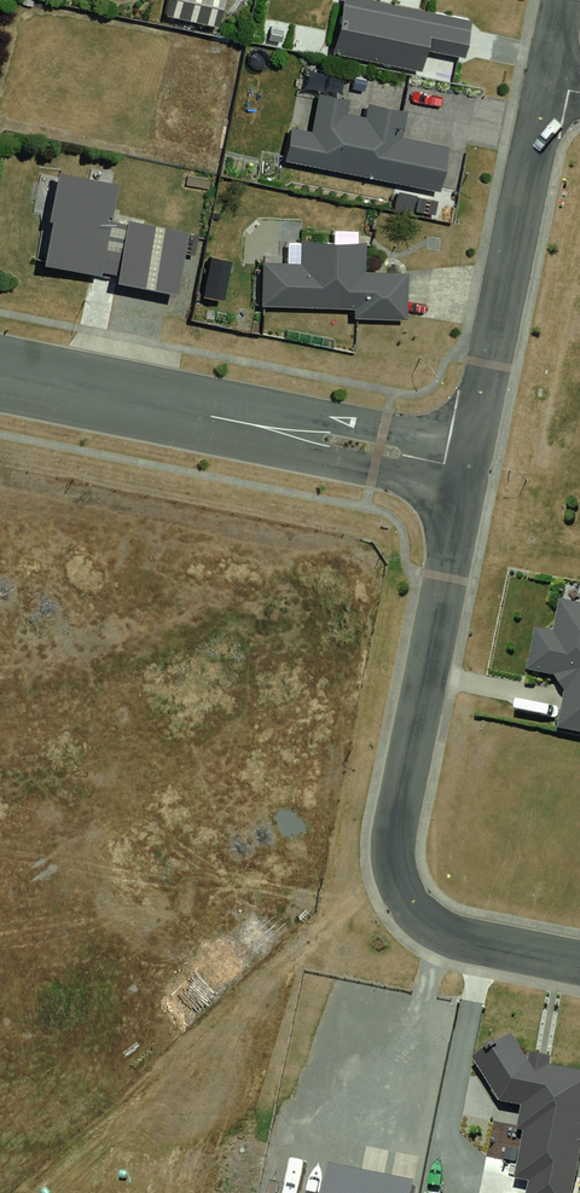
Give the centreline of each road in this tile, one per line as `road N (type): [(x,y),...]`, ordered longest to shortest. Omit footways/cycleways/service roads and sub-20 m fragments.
road 1 (residential): [(0,373),(467,468)]
road 2 (residential): [(467,468),(547,86)]
road 3 (residential): [(391,850),(467,468)]
road 4 (residential): [(391,850),(405,901),(439,932),(579,963)]

